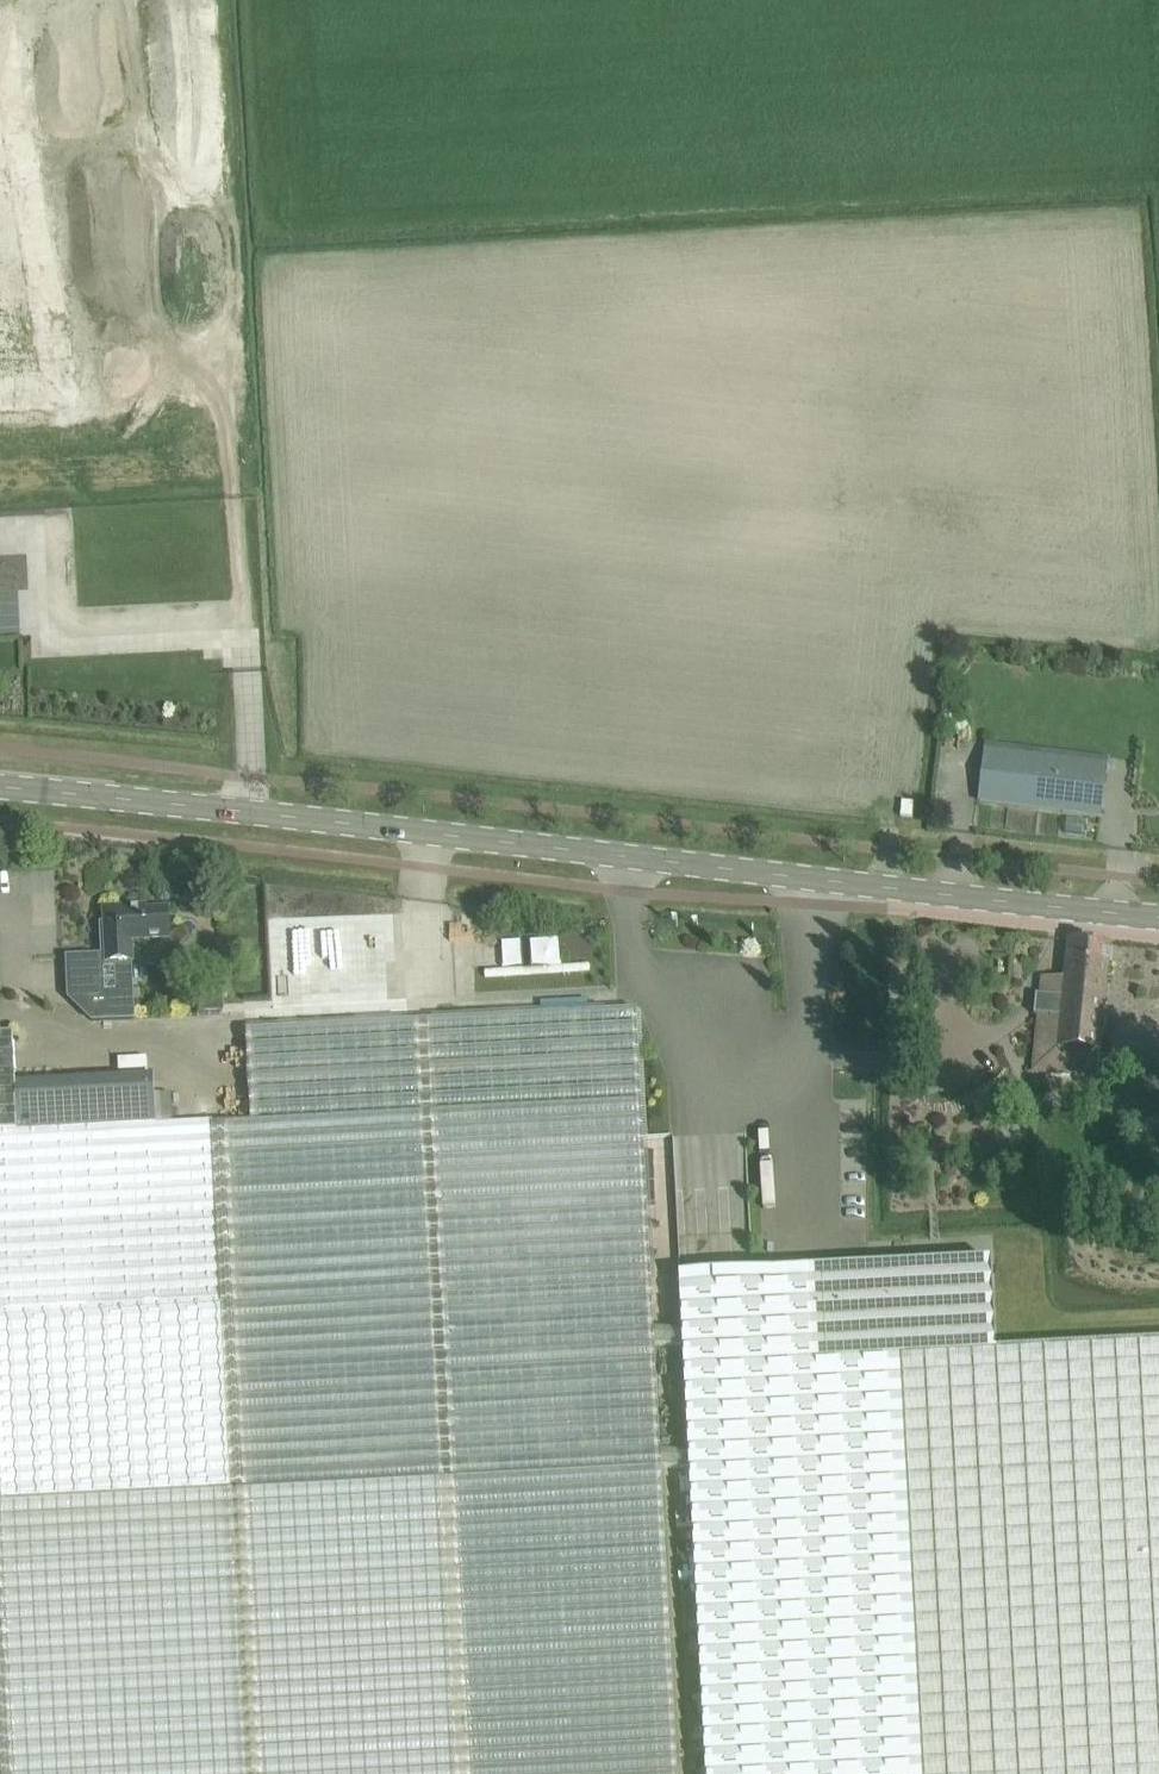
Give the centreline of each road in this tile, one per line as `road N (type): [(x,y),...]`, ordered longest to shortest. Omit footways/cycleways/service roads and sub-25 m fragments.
road 1 (secondary): [(1158,915),(0,788)]

